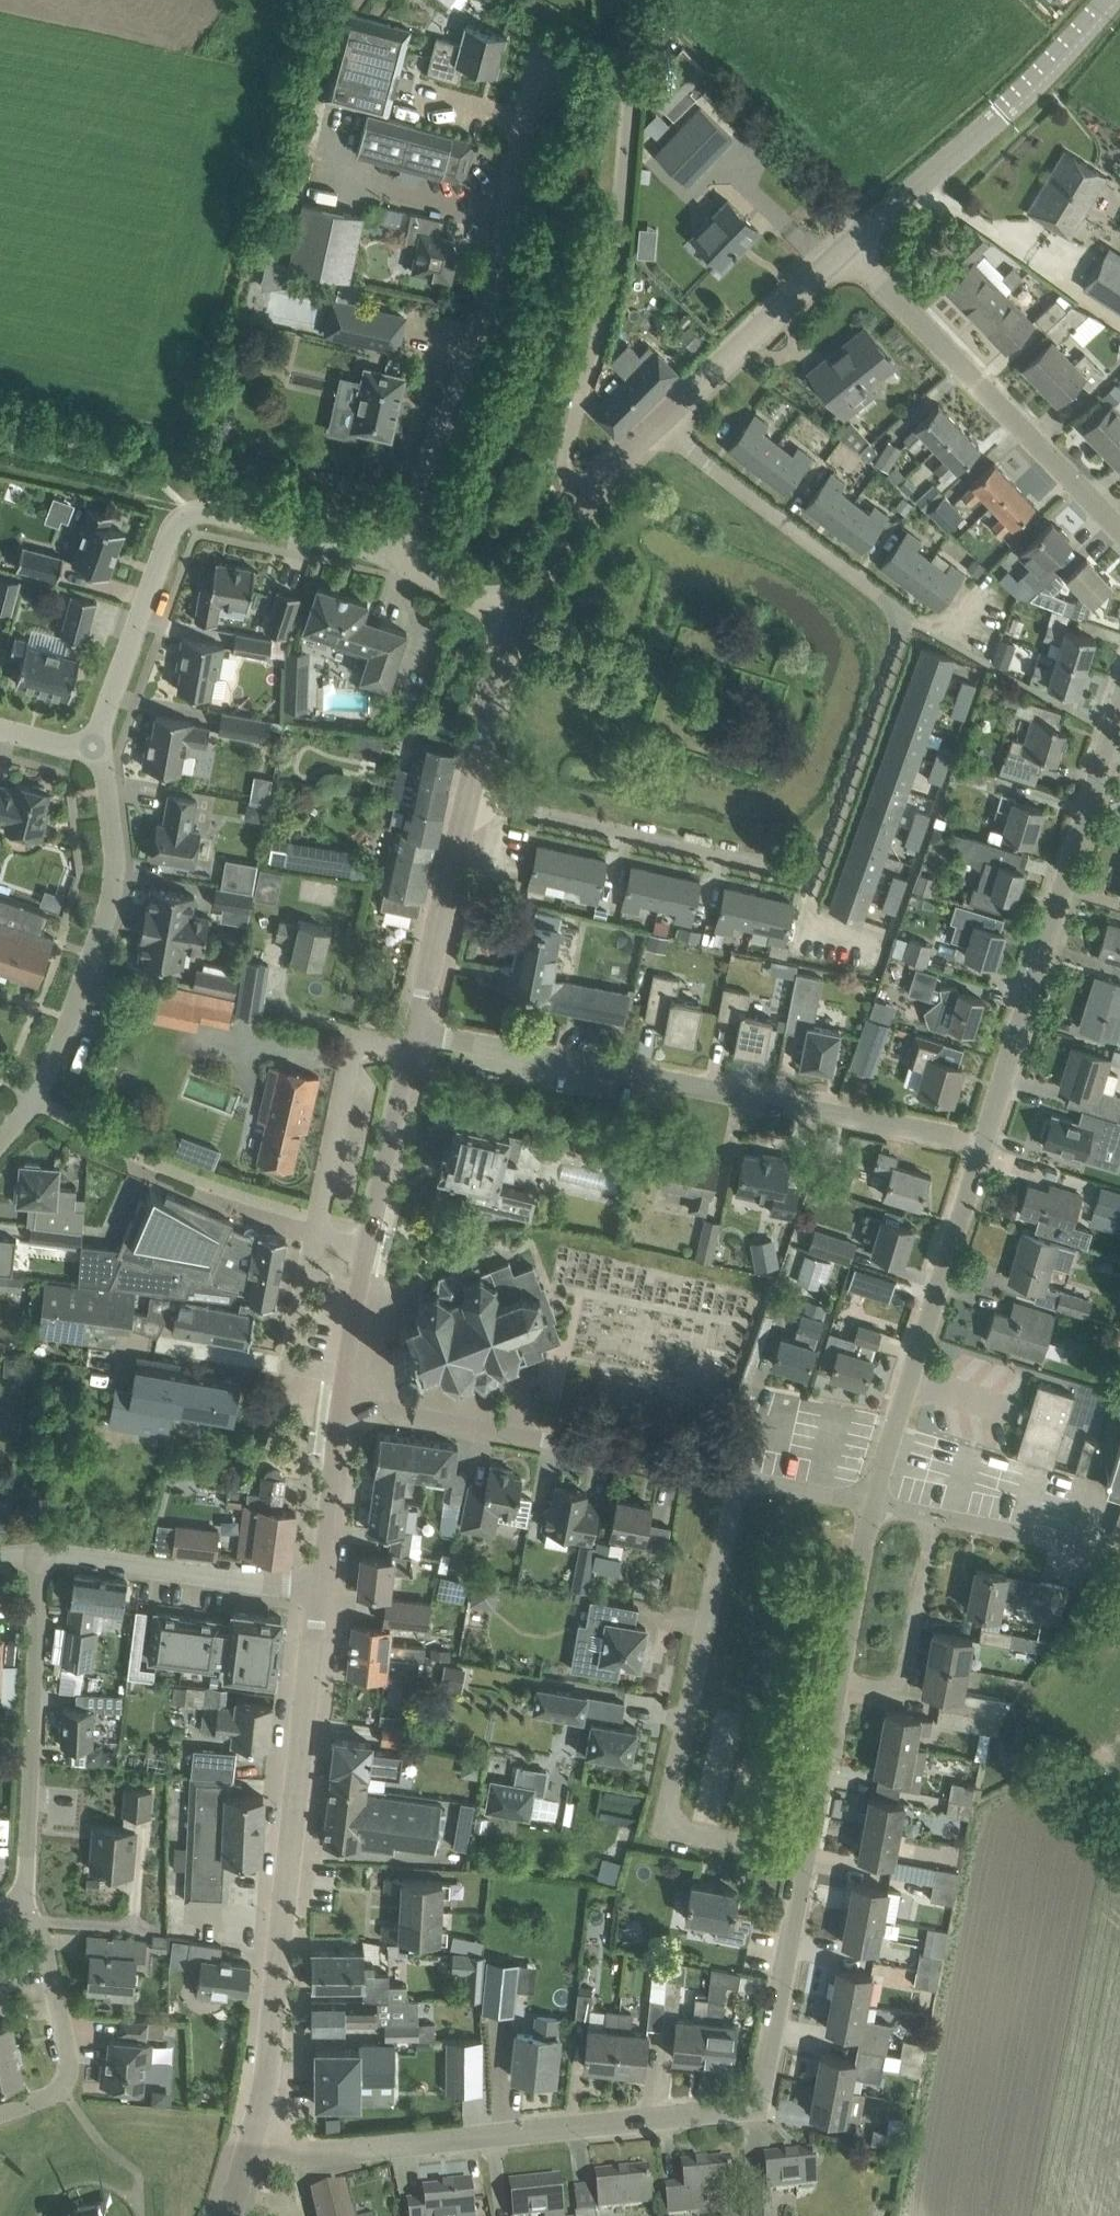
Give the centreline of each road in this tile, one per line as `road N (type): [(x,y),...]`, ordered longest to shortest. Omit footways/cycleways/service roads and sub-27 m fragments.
road 1 (residential): [(464,798),(815,875),(905,618),(656,424)]
road 2 (residential): [(255,2136),(303,2151),(758,2107),(807,1856)]
road 3 (residential): [(984,1145),(416,1026)]
road 4 (tertiary): [(255,2136),(321,1590)]
road 5 (residential): [(408,557),(420,482),(488,304),(544,48)]
road 6 (residential): [(737,1479),(667,1808),(683,1833),(807,1856)]
road 7 (residential): [(582,498),(563,472),(609,270),(631,39)]
road 8 (residential): [(984,1145),(1119,705)]
road 9 (residential): [(346,1393),(737,1479)]
road 10 (unclassified): [(1119,526),(847,249)]
road 11 (residential): [(873,1505),(984,1145)]
road 12 (tertiary): [(346,1393),(370,1231),(416,1026)]
road 13 (residential): [(38,1094),(118,869),(106,771),(95,748)]
road 14 (tertiary): [(847,249),(1004,112),(1108,0)]
road 15 (residential): [(24,1898),(39,1560)]
road 16 (residential): [(321,1590),(62,1555),(39,1560)]
road 17 (residential): [(24,1898),(42,1936),(69,2073),(56,2095),(0,2115)]
road 18 (tertiary): [(656,424),(847,249)]
road 19 (residential): [(95,748),(170,537),(190,512)]
road 20 (tertiary): [(416,1026),(464,798)]
road 21 (residential): [(841,1677),(892,1686),(903,1677),(931,1516)]
road 22 (residential): [(408,557),(215,510),(190,512)]
road 23 (tertiary): [(321,1590),(346,1393)]
road 24 (tertiary): [(464,798),(515,619)]
road 25 (residential): [(807,1856),(841,1677)]
road 26 (residential): [(841,1677),(873,1505)]
road 27 (residential): [(737,1479),(873,1505)]
road 28 (tertiary): [(515,619),(582,498)]
road 29 (residential): [(515,619),(408,557)]
road 30 (residential): [(931,1516),(1050,1538)]

